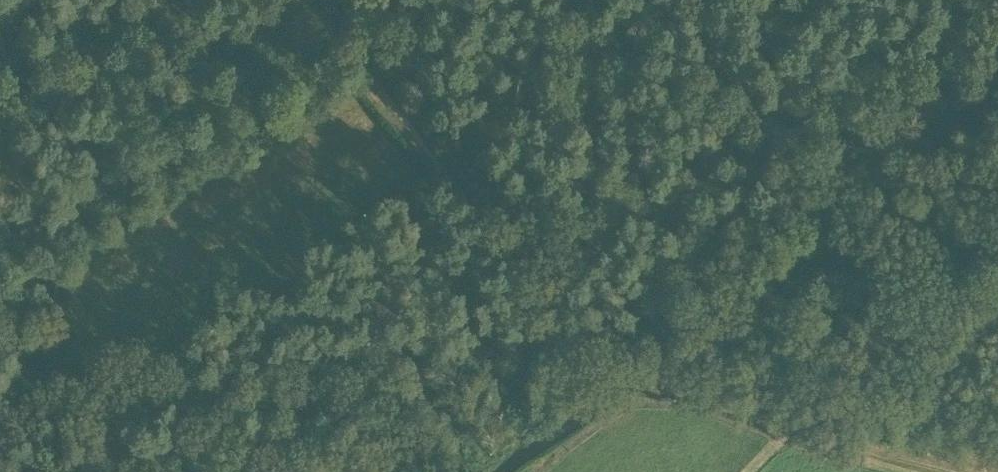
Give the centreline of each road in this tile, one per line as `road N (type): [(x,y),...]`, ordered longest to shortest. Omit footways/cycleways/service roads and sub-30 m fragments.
road 1 (track): [(997,4),(835,172),(666,387)]
road 2 (track): [(552,442),(509,305),(473,227),(373,59),(352,0)]
road 3 (track): [(303,471),(0,364)]
road 4 (track): [(951,471),(666,387)]
road 5 (track): [(666,387),(612,399),(525,471)]

